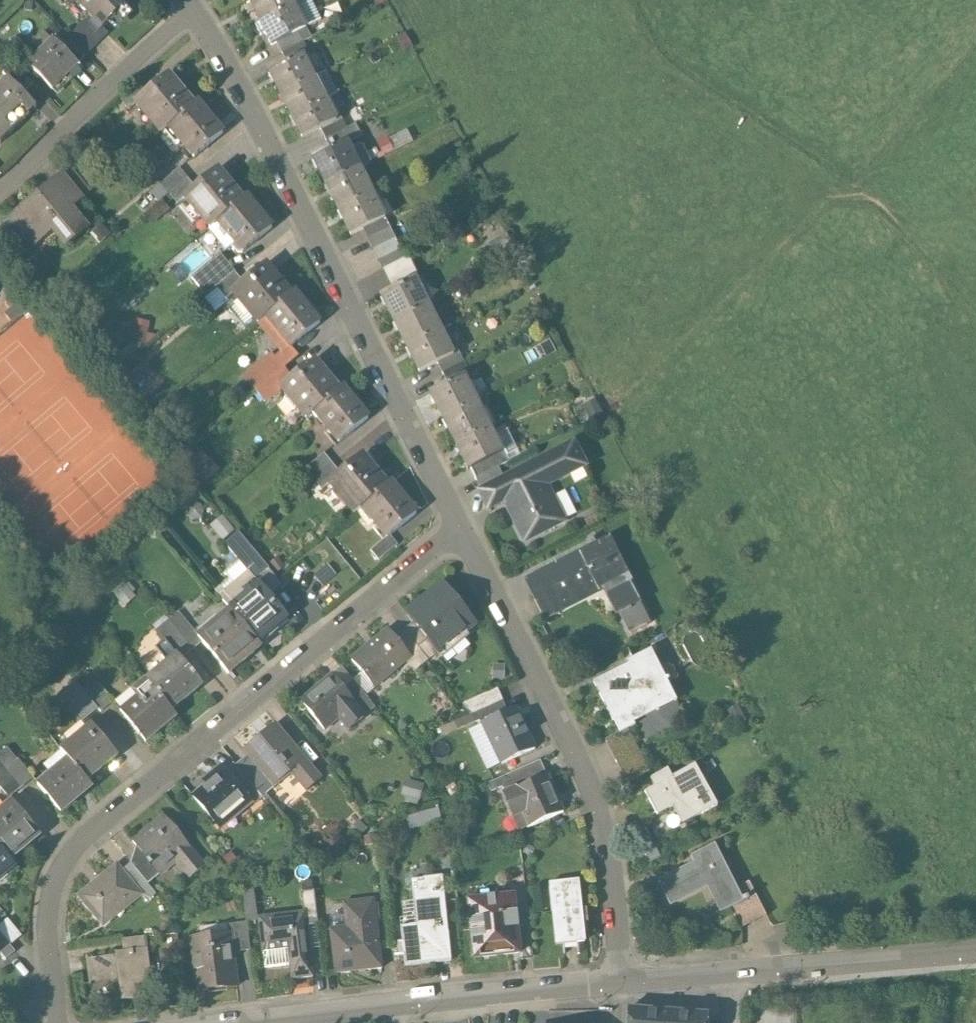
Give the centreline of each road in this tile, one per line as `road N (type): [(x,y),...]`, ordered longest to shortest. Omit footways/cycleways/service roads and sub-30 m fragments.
road 1 (residential): [(58,1022),(50,915),(75,856),(463,533)]
road 2 (residential): [(463,533),(194,6)]
road 3 (residential): [(621,981),(609,821),(463,533)]
road 4 (residential): [(621,981),(247,1022)]
road 5 (residential): [(194,6),(0,188)]
road 6 (unclassified): [(975,952),(762,972)]
road 7 (residential): [(762,972),(621,981)]

